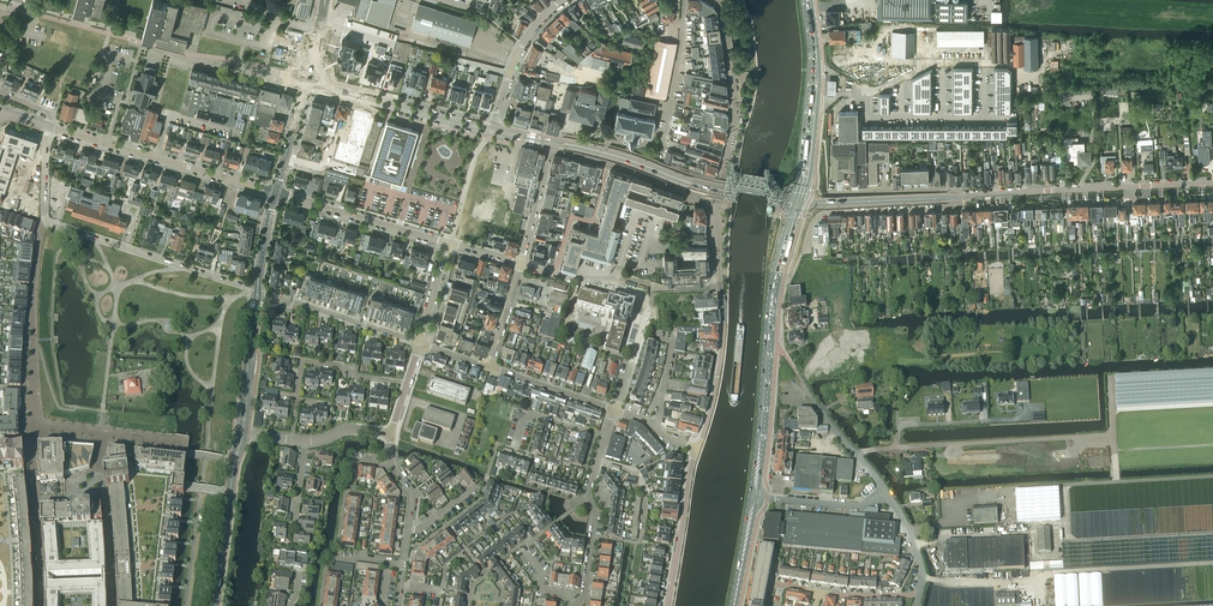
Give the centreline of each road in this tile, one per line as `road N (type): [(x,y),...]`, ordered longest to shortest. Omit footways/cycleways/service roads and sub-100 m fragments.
road 1 (residential): [(47,126),(46,222),(257,291)]
road 2 (primary): [(754,497),(772,299),(798,203)]
road 3 (tertiary): [(957,197),(1212,182)]
road 4 (residential): [(714,211),(721,356),(697,449)]
road 5 (track): [(895,447),(1114,435)]
road 6 (secondary): [(568,144),(771,200)]
road 7 (primary): [(798,203),(814,89),(808,0)]
road 8 (secondary): [(315,86),(491,133)]
road 9 (residential): [(957,197),(952,207),(824,213),(811,225),(807,249)]
road 10 (residential): [(448,243),(275,193)]
road 11 (secondary): [(492,128),(340,90),(321,77)]
road 12 (residential): [(574,604),(584,592),(595,514),(588,494),(605,436)]
road 13 (secondary): [(239,433),(212,605)]
road 14 (secondary): [(217,605),(246,434)]
road 15 (track): [(1051,571),(1212,562)]
road 16 (residential): [(669,605),(697,449)]
road 17 (residential): [(420,343),(272,300)]
road 18 (tertiary): [(808,203),(957,197)]
road 19 (tertiary): [(492,128),(523,41),(562,0)]
road 20 (track): [(1212,477),(1065,485)]
road 21 (residential): [(297,396),(302,360),(407,383)]
road 22 (secondary): [(246,434),(257,292)]
road 23 (secondary): [(257,292),(239,433)]
road 24 (residential): [(884,489),(801,381)]
road 25 (residential): [(754,497),(858,507),(884,489)]
road 26 (residential): [(957,197),(954,190),(826,194)]
road 27 (residential): [(608,164),(593,219),(571,221),(554,273)]
road 28 (residential): [(613,409),(489,367)]
road 29 (tertiary): [(275,193),(156,159)]

